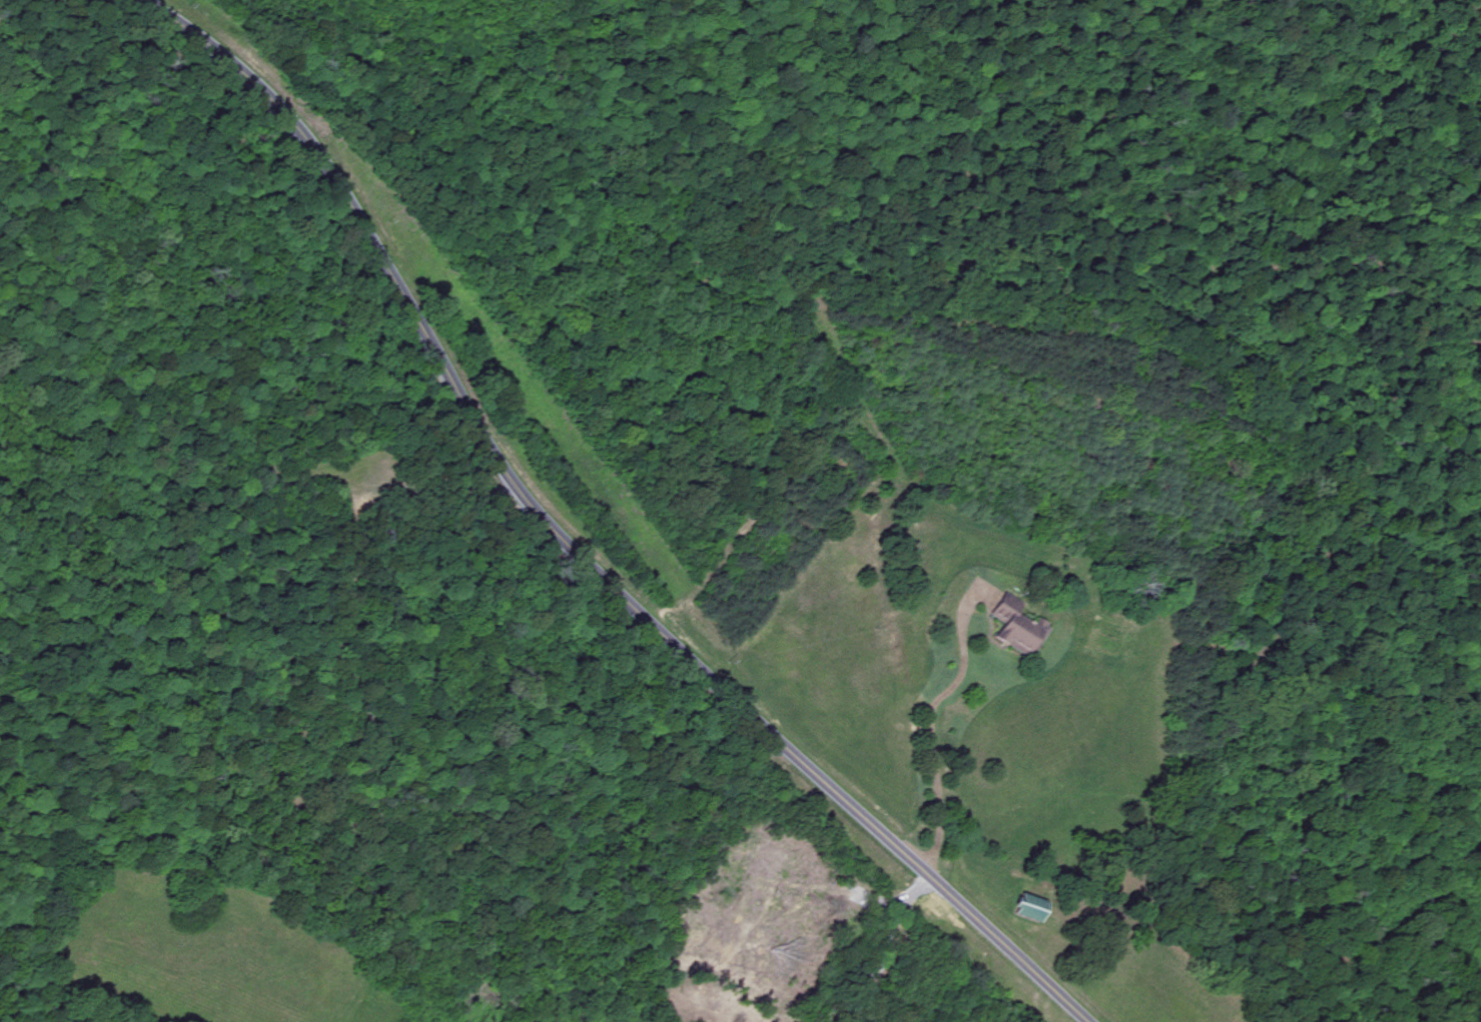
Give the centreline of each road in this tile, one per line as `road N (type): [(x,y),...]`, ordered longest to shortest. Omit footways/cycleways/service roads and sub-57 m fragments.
road 1 (secondary): [(1086,1021),(524,499),(481,440),(333,178),(287,117),(141,0)]
road 2 (residential): [(1019,961),(932,751),(921,628)]

